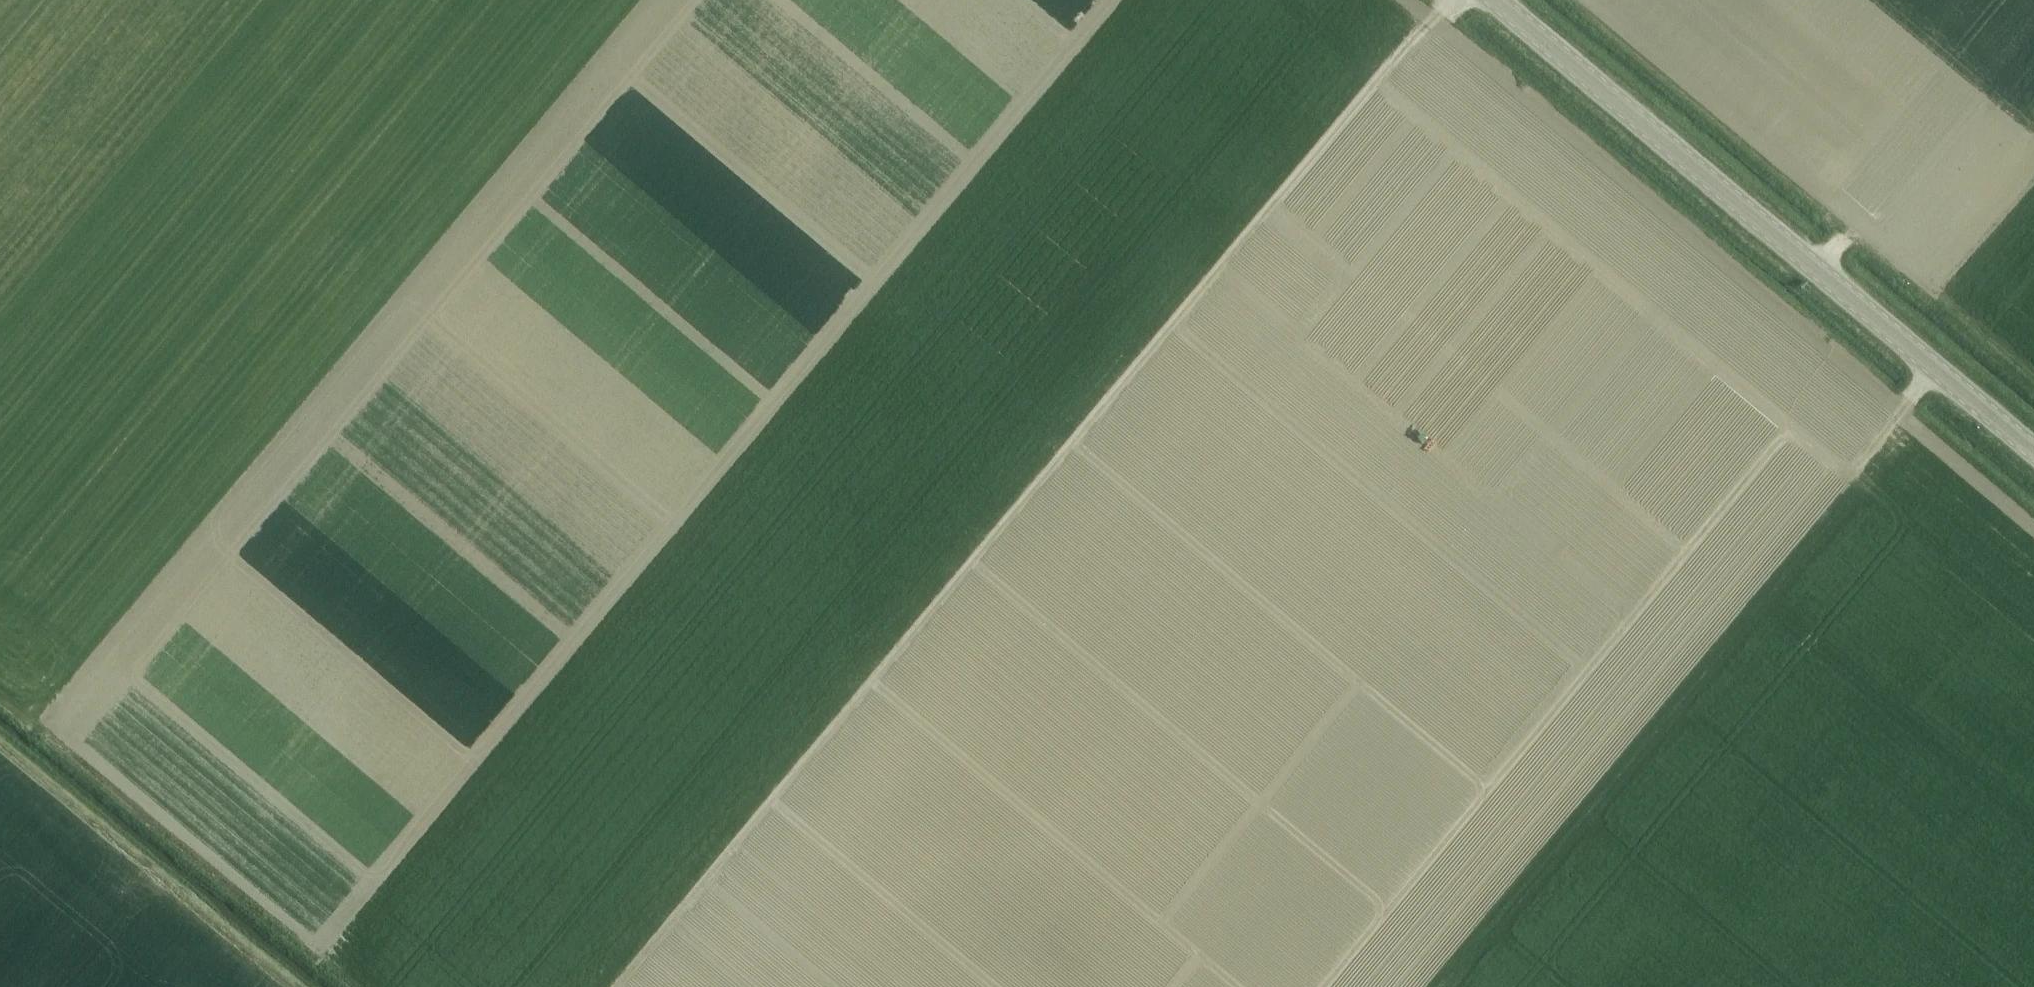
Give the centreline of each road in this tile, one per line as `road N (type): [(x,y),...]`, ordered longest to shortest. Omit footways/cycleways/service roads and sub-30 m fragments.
road 1 (tertiary): [(2033,453),(1494,0)]

